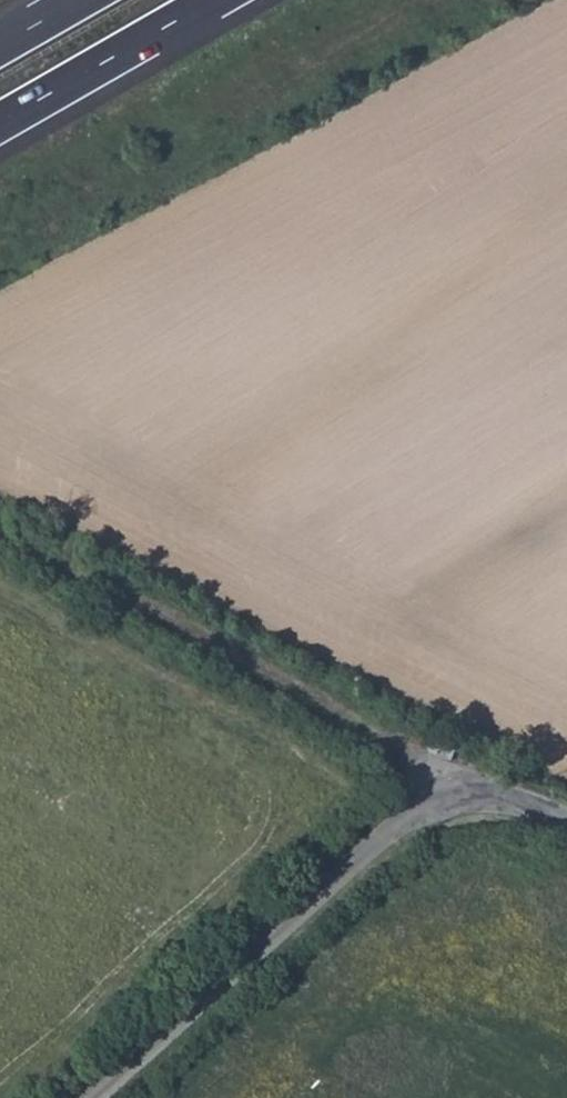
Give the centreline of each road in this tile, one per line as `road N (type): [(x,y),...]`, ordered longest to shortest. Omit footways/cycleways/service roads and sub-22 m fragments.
road 1 (unclassified): [(0,531),(375,717),(446,803)]
road 2 (unclassified): [(98,1097),(373,850),(446,803)]
road 3 (motorway): [(0,123),(214,0)]
road 4 (unclassified): [(446,803),(511,801),(566,825)]

